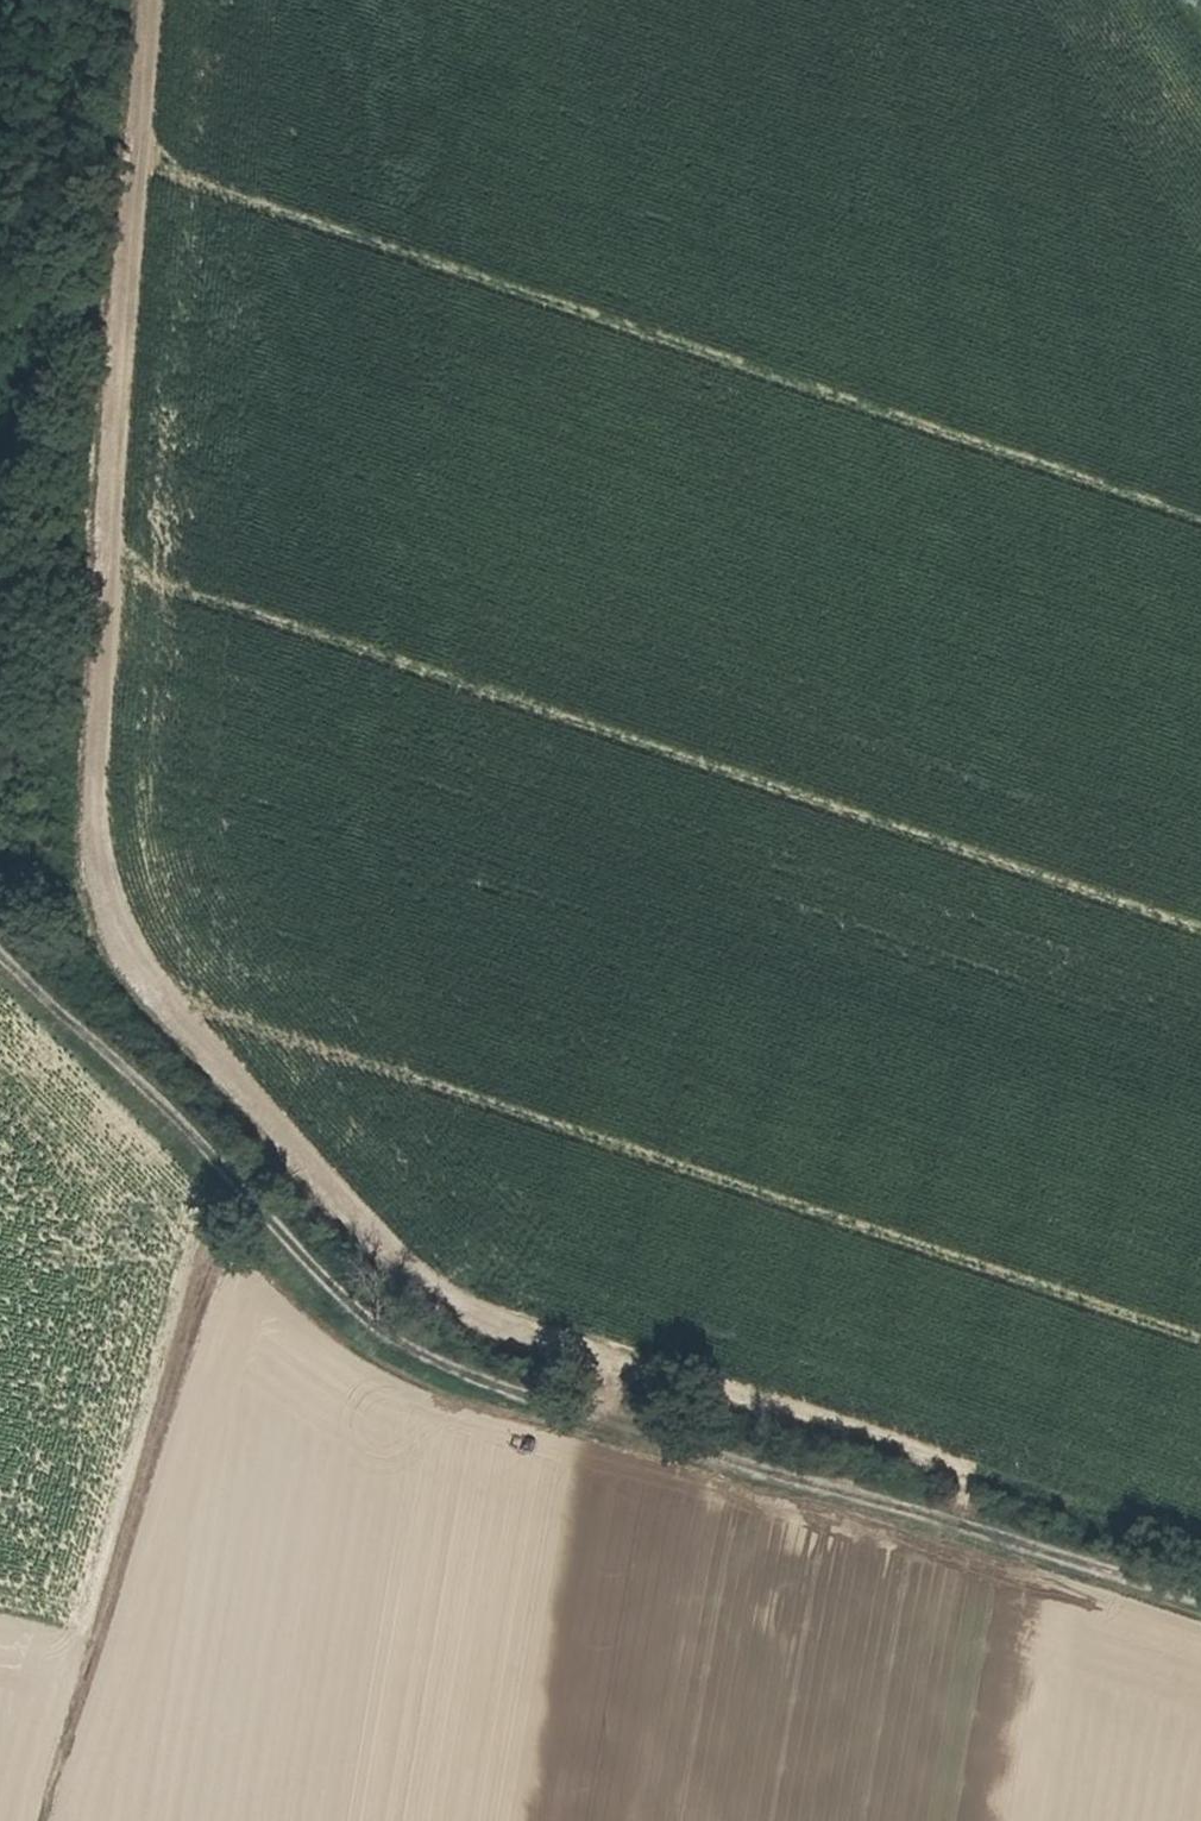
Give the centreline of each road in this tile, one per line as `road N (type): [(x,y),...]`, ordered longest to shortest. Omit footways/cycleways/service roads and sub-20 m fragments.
road 1 (track): [(1200,1594),(474,1378),(373,1328),(206,1153),(0,959)]

